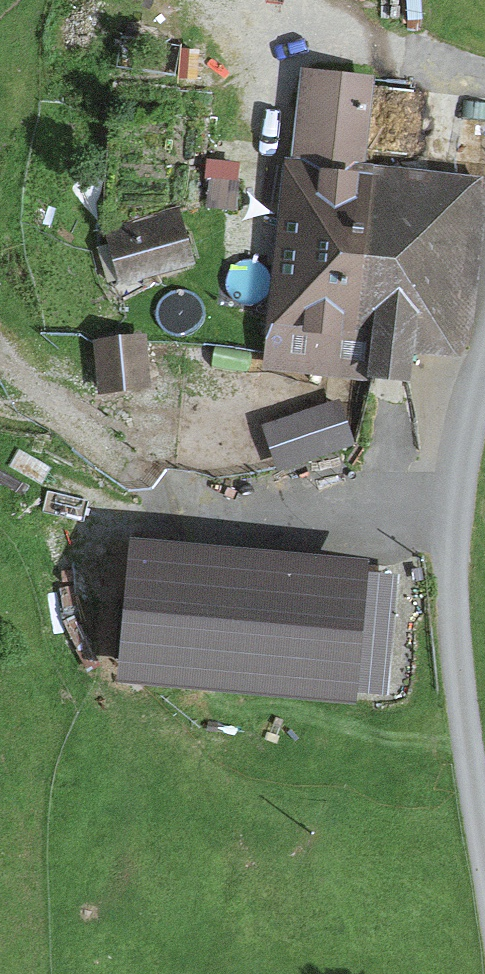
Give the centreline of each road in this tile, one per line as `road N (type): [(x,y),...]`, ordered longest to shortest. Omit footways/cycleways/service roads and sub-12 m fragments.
road 1 (track): [(454,539),(115,475),(0,369)]
road 2 (residential): [(484,373),(454,539),(455,627),(484,834)]

